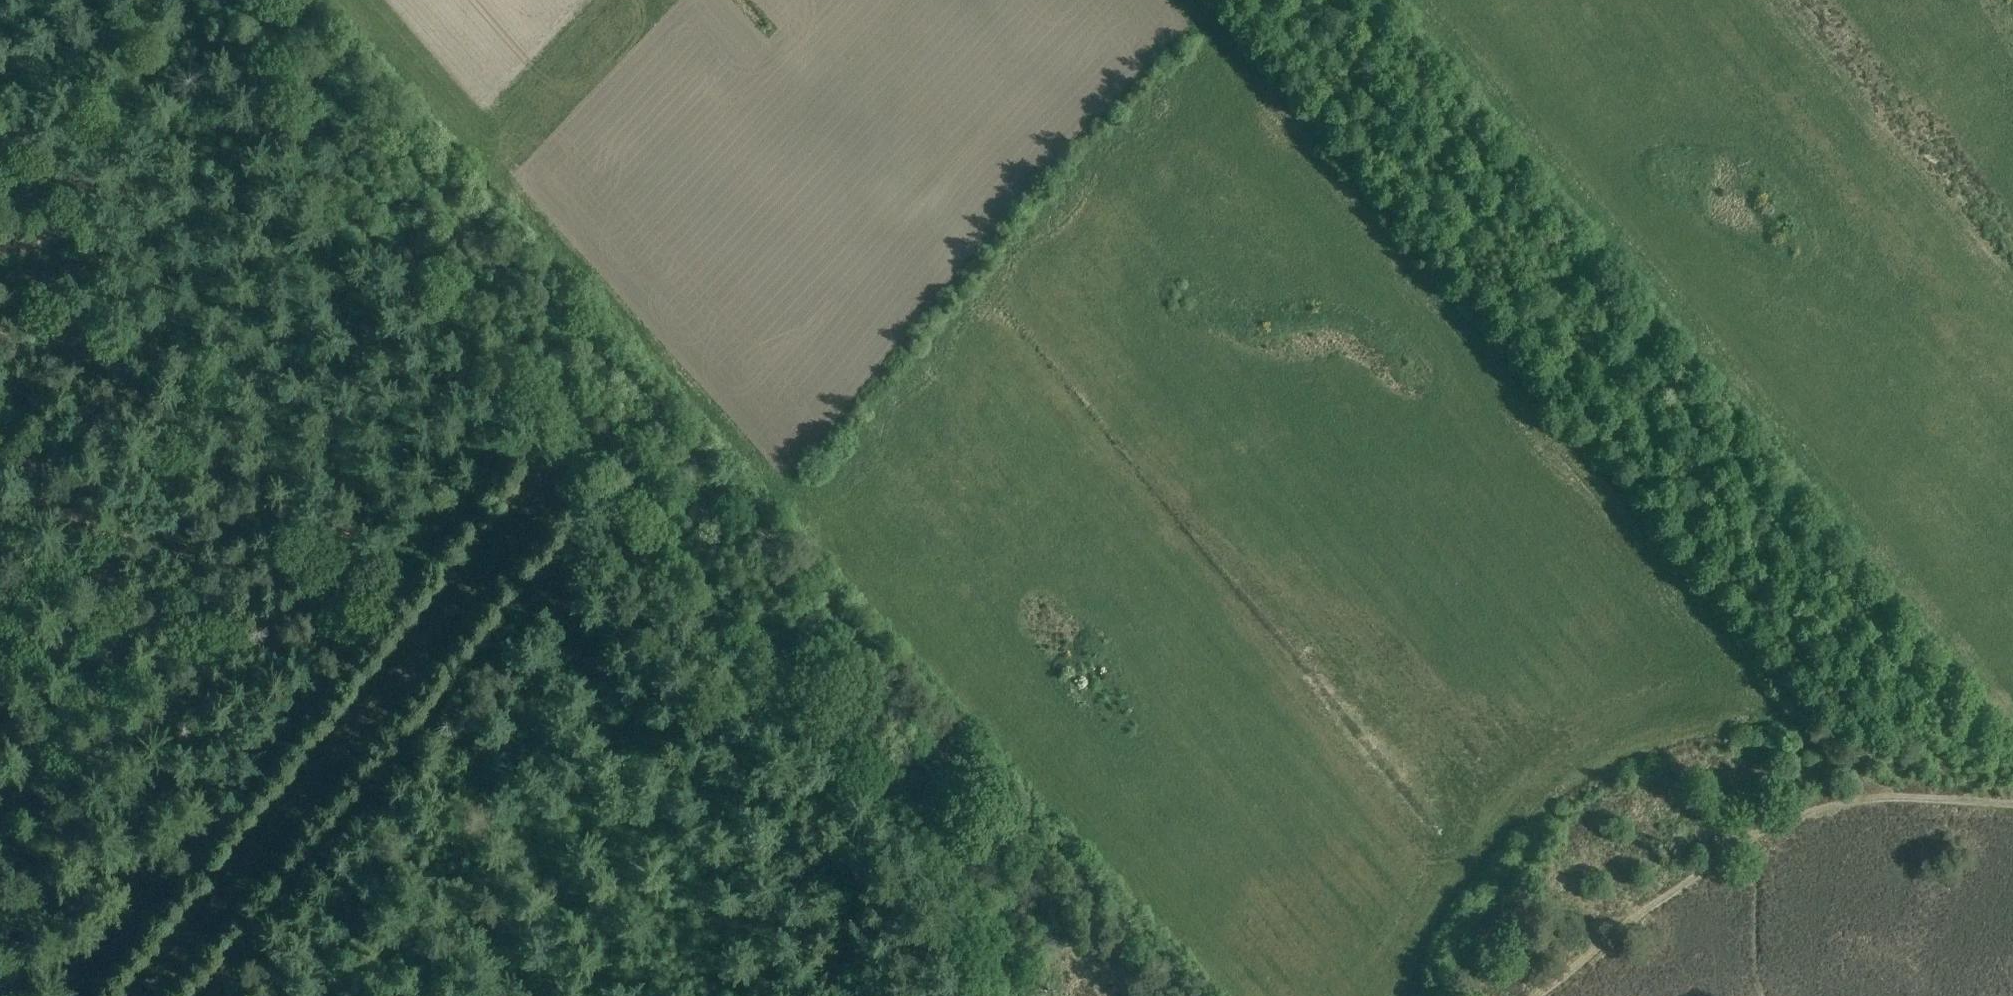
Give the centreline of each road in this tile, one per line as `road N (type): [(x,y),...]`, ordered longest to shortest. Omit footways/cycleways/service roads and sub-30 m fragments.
road 1 (track): [(577,484),(480,572),(384,683),(142,995)]
road 2 (track): [(958,995),(941,917),(915,861),(577,484)]
road 3 (track): [(577,484),(162,0)]
road 4 (track): [(2012,802),(1851,799),(1798,815),(1713,861),(1535,995)]
road 5 (track): [(1793,724),(1824,737),(1896,798)]

